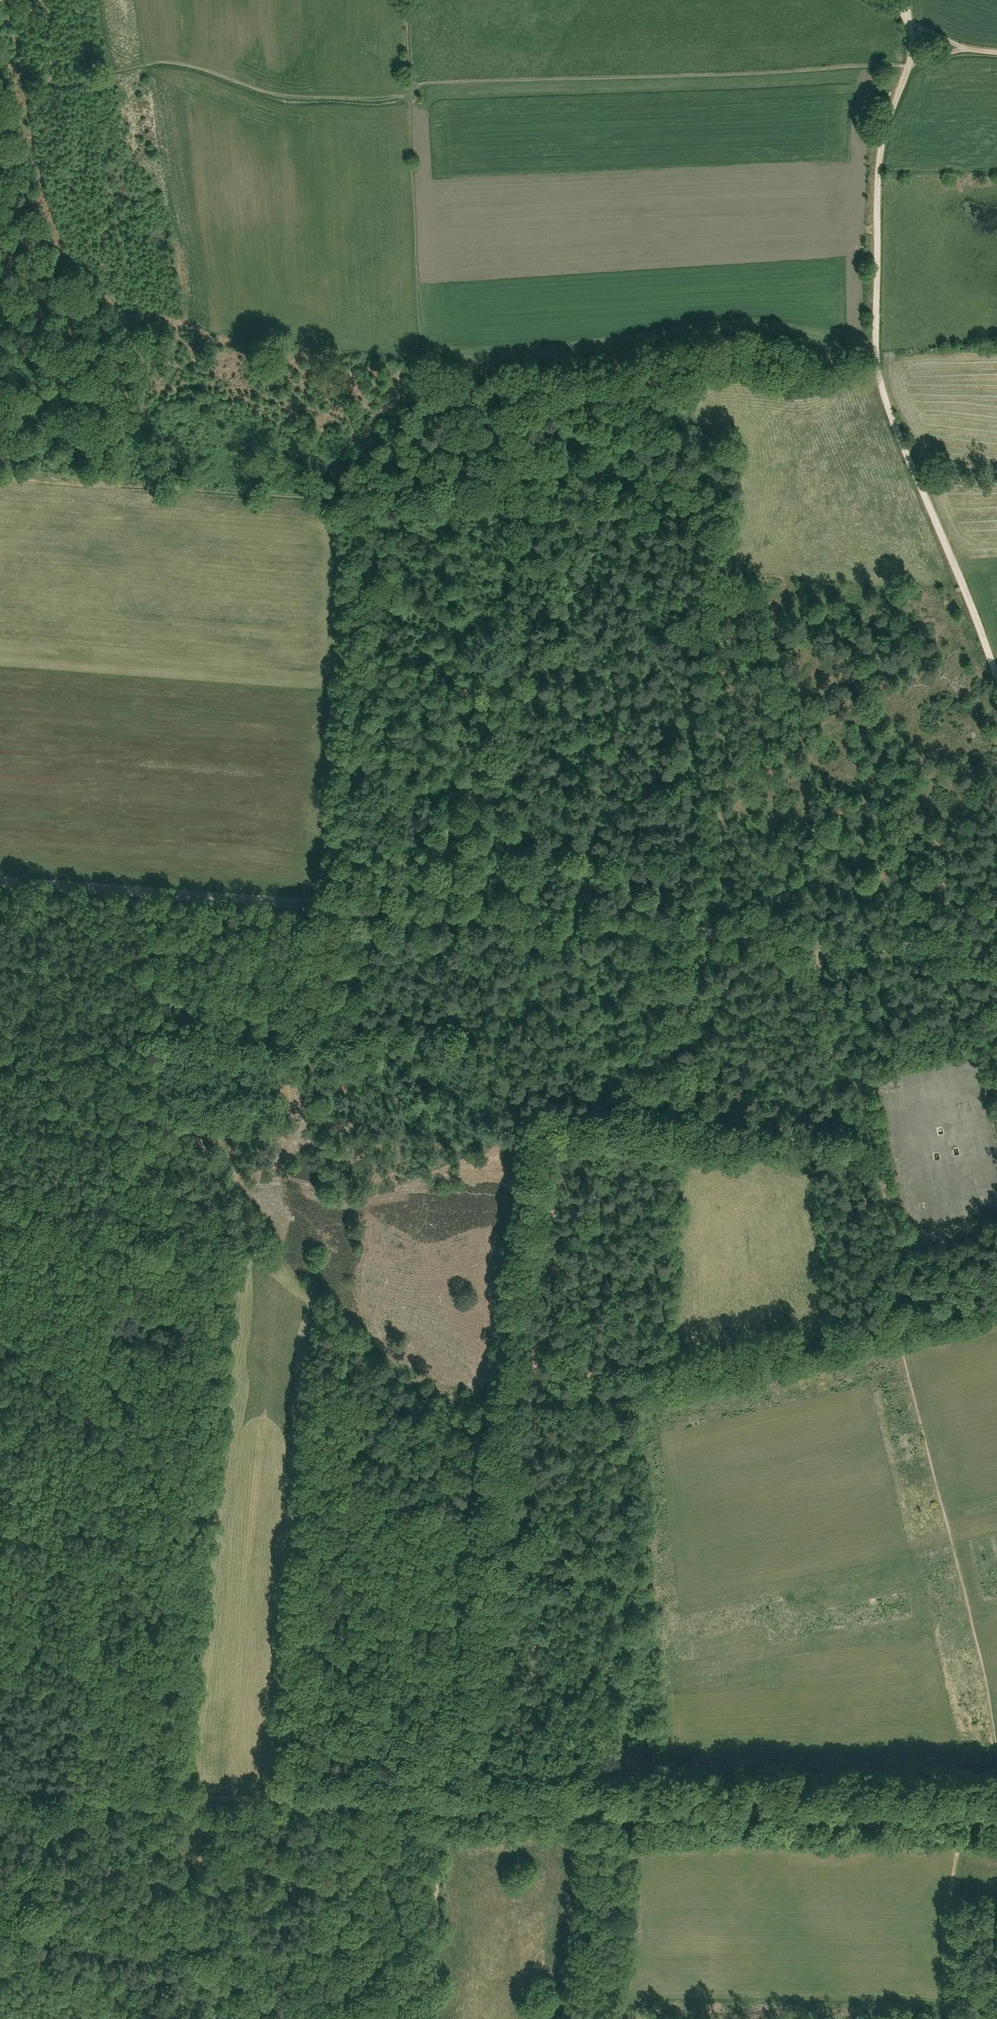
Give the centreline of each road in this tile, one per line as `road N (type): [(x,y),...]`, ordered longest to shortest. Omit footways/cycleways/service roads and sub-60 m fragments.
road 1 (unclassified): [(996,955),(0,884)]
road 2 (track): [(0,1784),(69,1795),(971,1809)]
road 3 (track): [(996,674),(879,374),(880,154),(910,64)]

